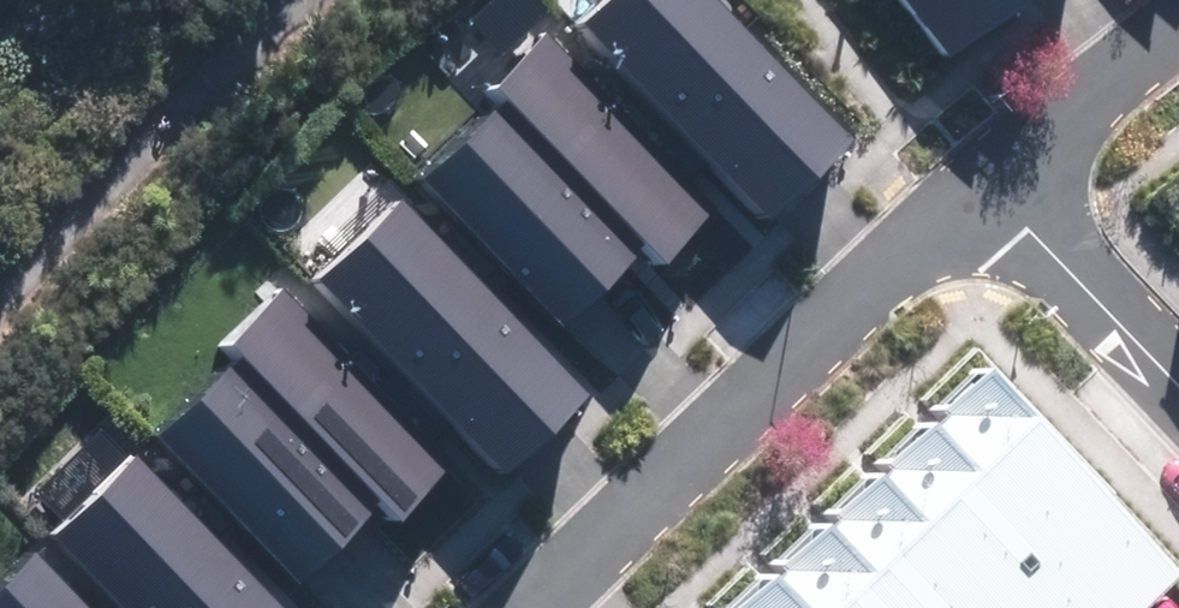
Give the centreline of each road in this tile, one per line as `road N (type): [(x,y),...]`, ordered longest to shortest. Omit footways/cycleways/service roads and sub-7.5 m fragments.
road 1 (residential): [(526,607),(992,183)]
road 2 (residential): [(992,183),(1178,377)]
road 3 (residential): [(992,183),(1178,32)]

